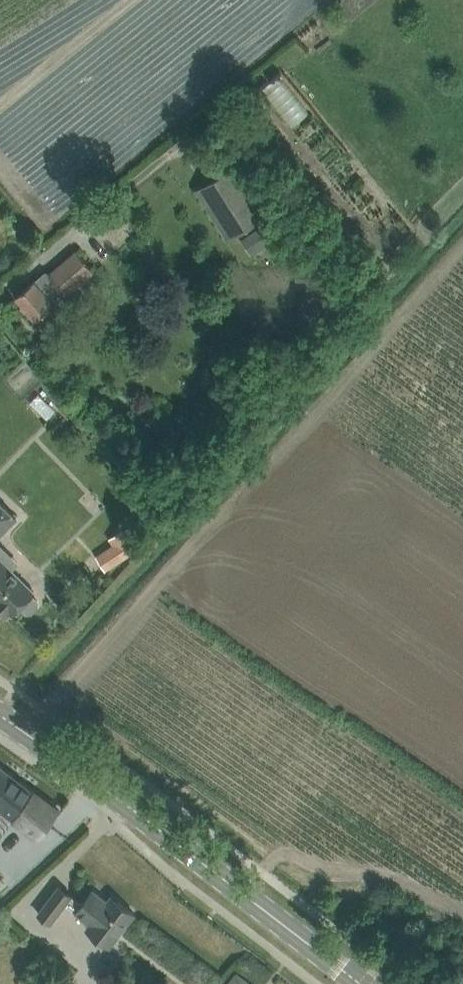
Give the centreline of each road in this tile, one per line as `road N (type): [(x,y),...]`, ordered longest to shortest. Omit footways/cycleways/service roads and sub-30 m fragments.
road 1 (secondary): [(361,983),(0,712)]

